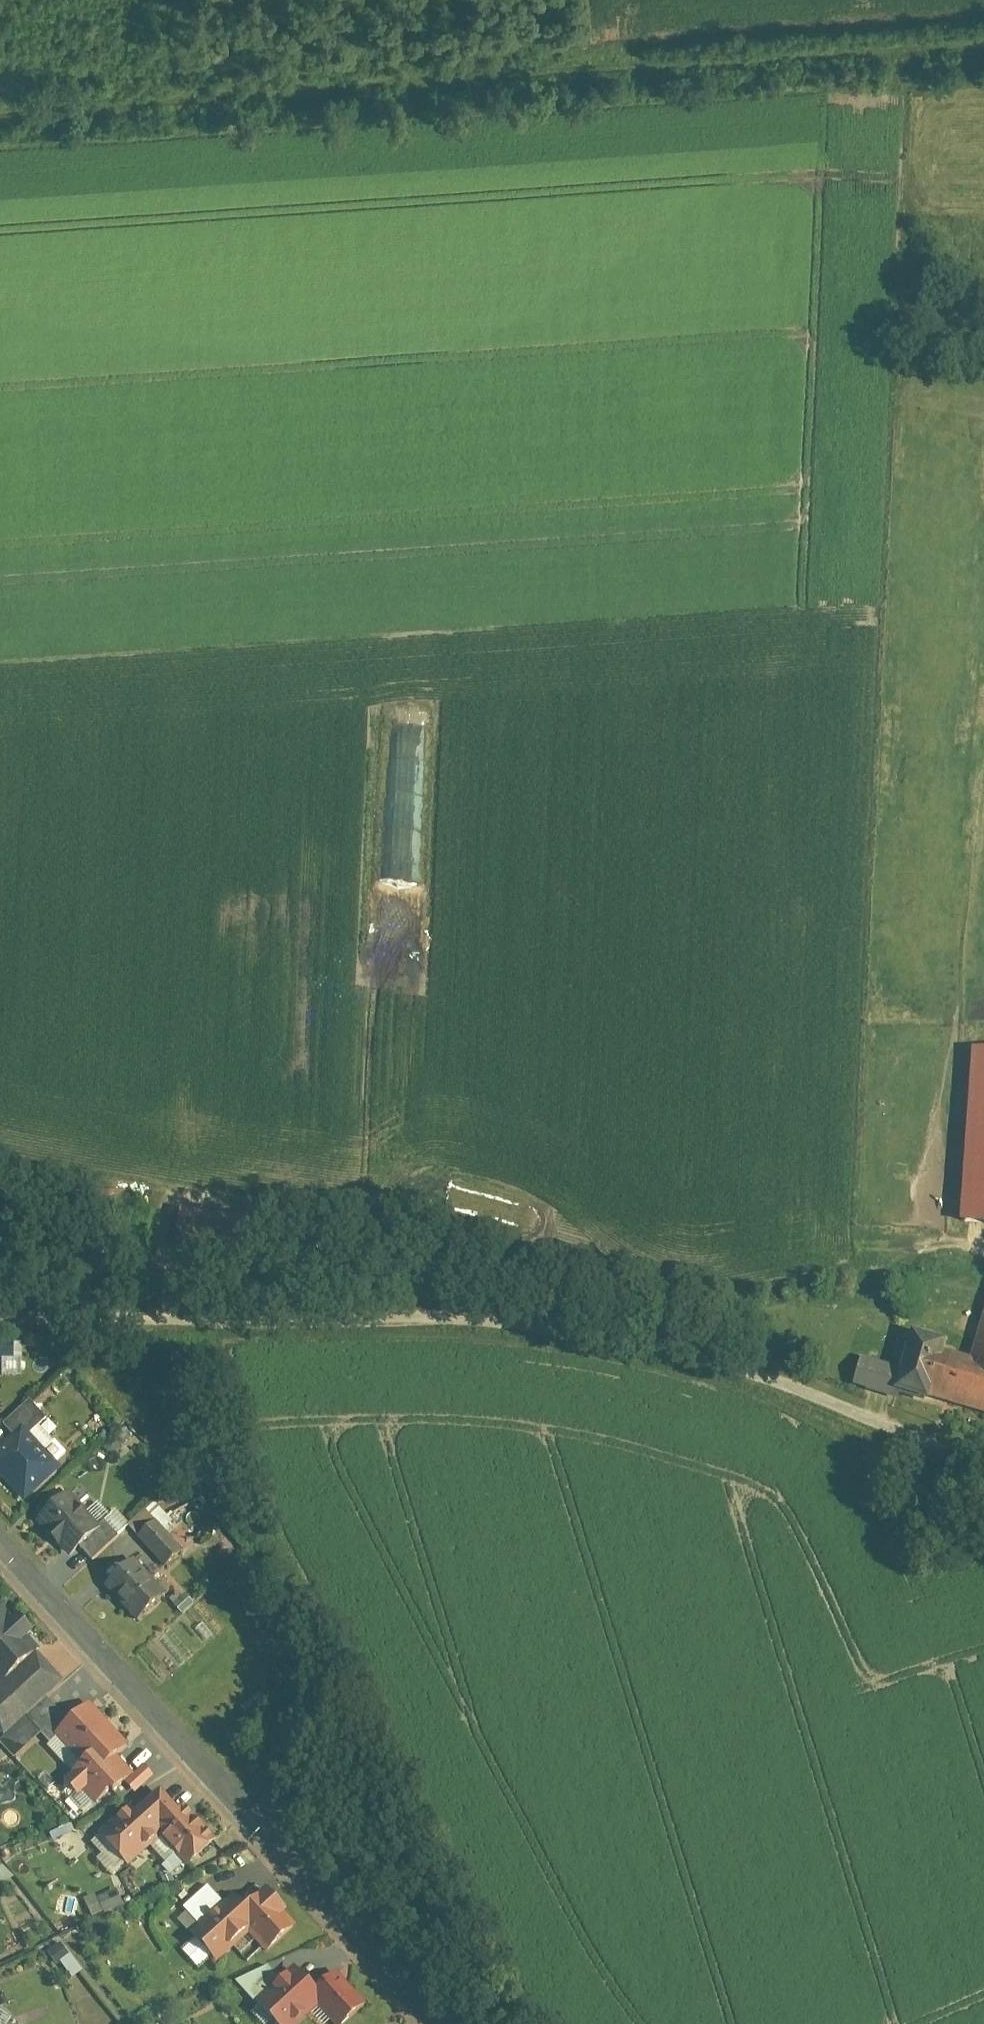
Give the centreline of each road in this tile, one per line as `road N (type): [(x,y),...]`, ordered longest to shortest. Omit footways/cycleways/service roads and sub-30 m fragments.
road 1 (residential): [(0,1317),(416,1303),(762,1374),(983,1466)]
road 2 (residential): [(0,1541),(434,2023)]

